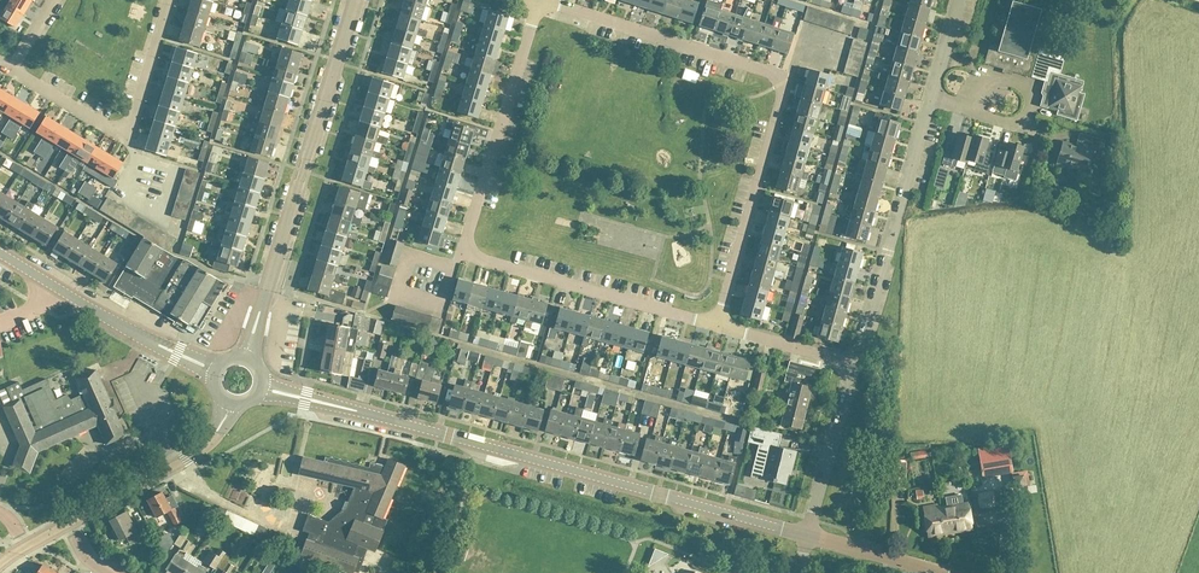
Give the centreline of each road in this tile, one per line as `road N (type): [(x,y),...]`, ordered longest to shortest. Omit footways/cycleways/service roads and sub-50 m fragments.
road 1 (tertiary): [(806,537),(262,389)]
road 2 (unclassified): [(718,326),(786,78),(538,1)]
road 3 (tertiary): [(246,358),(355,0)]
road 4 (residential): [(168,0),(127,138),(11,68)]
road 5 (unclassified): [(855,364),(930,101)]
road 6 (unclassified): [(718,326),(463,254)]
road 7 (unclassified): [(538,1),(463,254)]
road 8 (residential): [(942,58),(1027,84),(1033,95),(1026,119),(1011,125),(930,101)]
road 9 (tertiary): [(68,524),(198,451),(229,406)]
road 10 (unclassified): [(806,537),(855,364)]
road 11 (tertiary): [(52,285),(177,354)]
road 12 (unclassified): [(855,364),(718,326)]
road 13 (tertiary): [(925,569),(806,537)]

